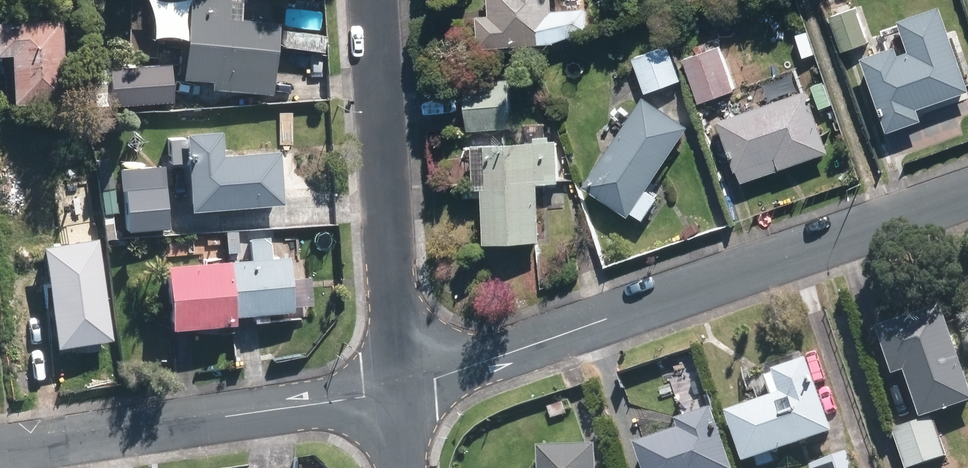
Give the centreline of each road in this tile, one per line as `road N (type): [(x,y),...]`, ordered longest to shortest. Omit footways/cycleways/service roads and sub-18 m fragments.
road 1 (residential): [(395,392),(967,193)]
road 2 (residential): [(0,451),(395,392)]
road 3 (residential): [(370,0),(395,392)]

